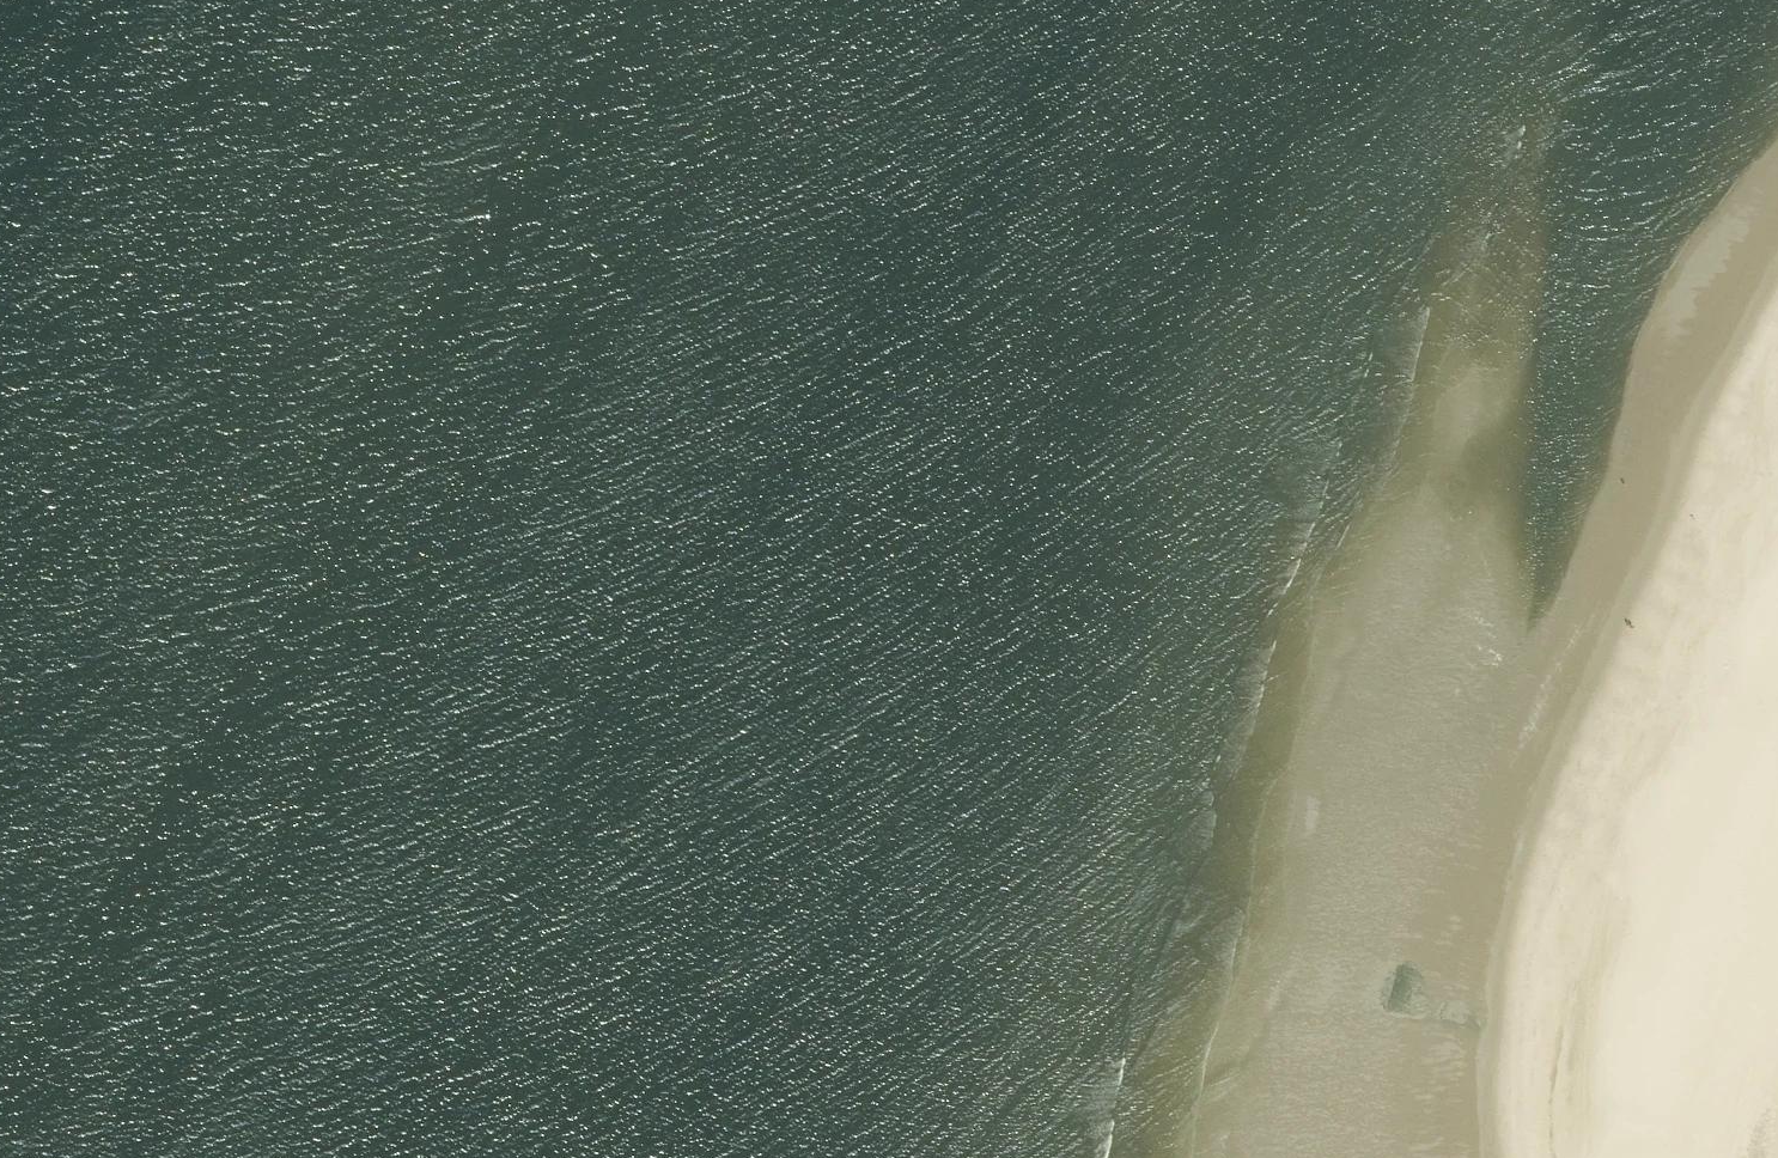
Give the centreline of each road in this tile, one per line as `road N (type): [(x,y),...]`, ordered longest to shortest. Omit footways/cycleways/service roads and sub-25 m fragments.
road 1 (track): [(1777,293),(1616,240)]

